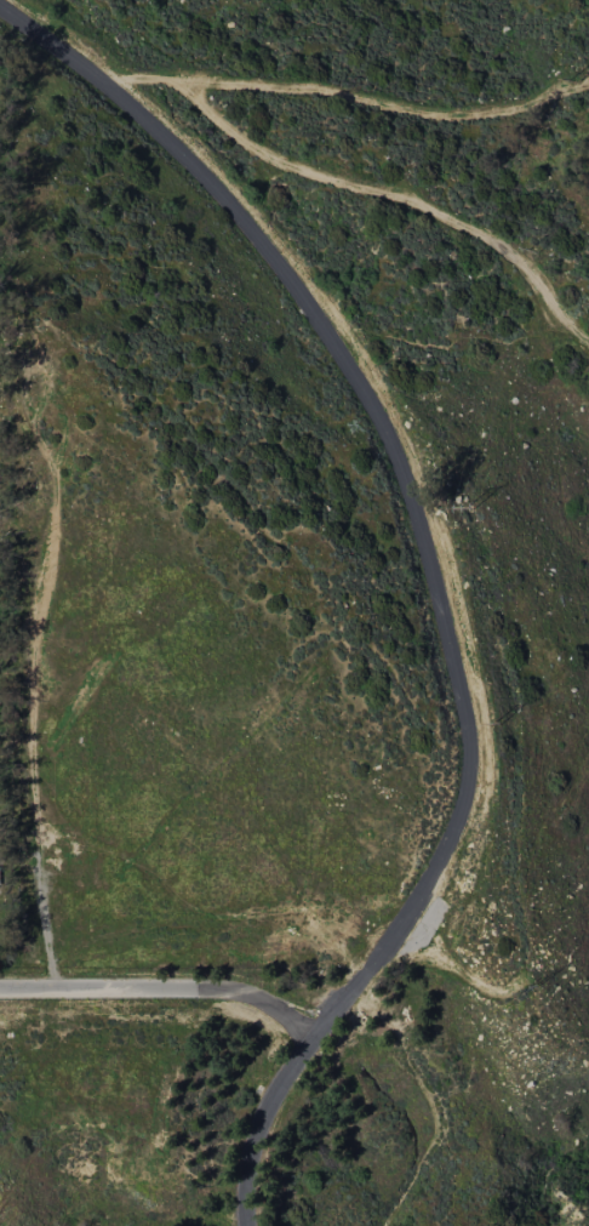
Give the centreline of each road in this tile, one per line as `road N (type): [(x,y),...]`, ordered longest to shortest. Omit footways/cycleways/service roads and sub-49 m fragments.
road 1 (residential): [(0,8),(107,84),(182,153),(311,309),(405,475),(464,702),(467,793),(454,826),(395,934),(269,1102),(251,1161),(248,1225)]
road 2 (track): [(107,84),(202,85),(256,150),(394,192),(499,246),(576,330)]
road 3 (track): [(588,83),(511,116),(459,116),(374,96),(202,85)]
road 4 (residential): [(307,1044),(265,1007),(238,996),(0,989)]

